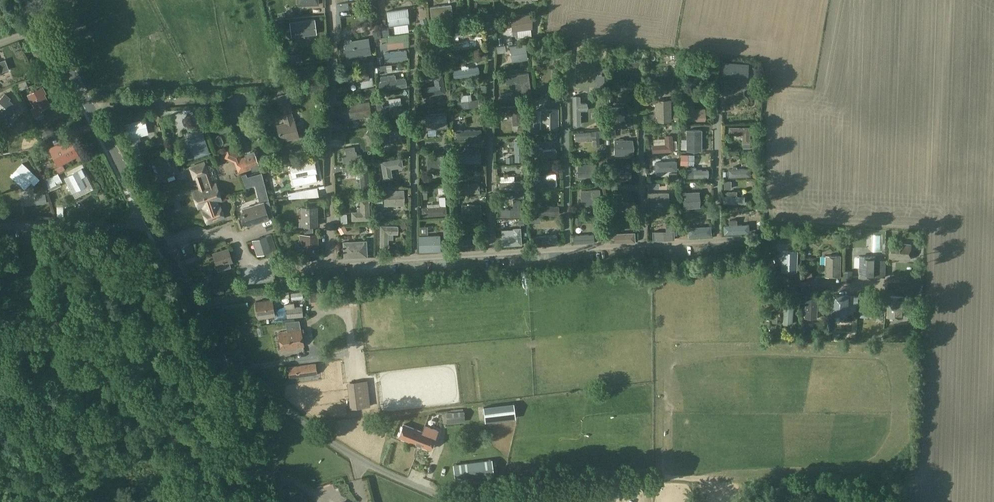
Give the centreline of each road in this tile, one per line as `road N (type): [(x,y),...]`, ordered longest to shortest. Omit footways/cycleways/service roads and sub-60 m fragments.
road 1 (unclassified): [(446,501),(291,418),(214,356)]
road 2 (tertiary): [(149,225),(48,27)]
road 3 (tertiary): [(262,501),(214,356)]
road 4 (unclassified): [(149,225),(0,235)]
road 5 (tertiary): [(214,356),(149,225)]

